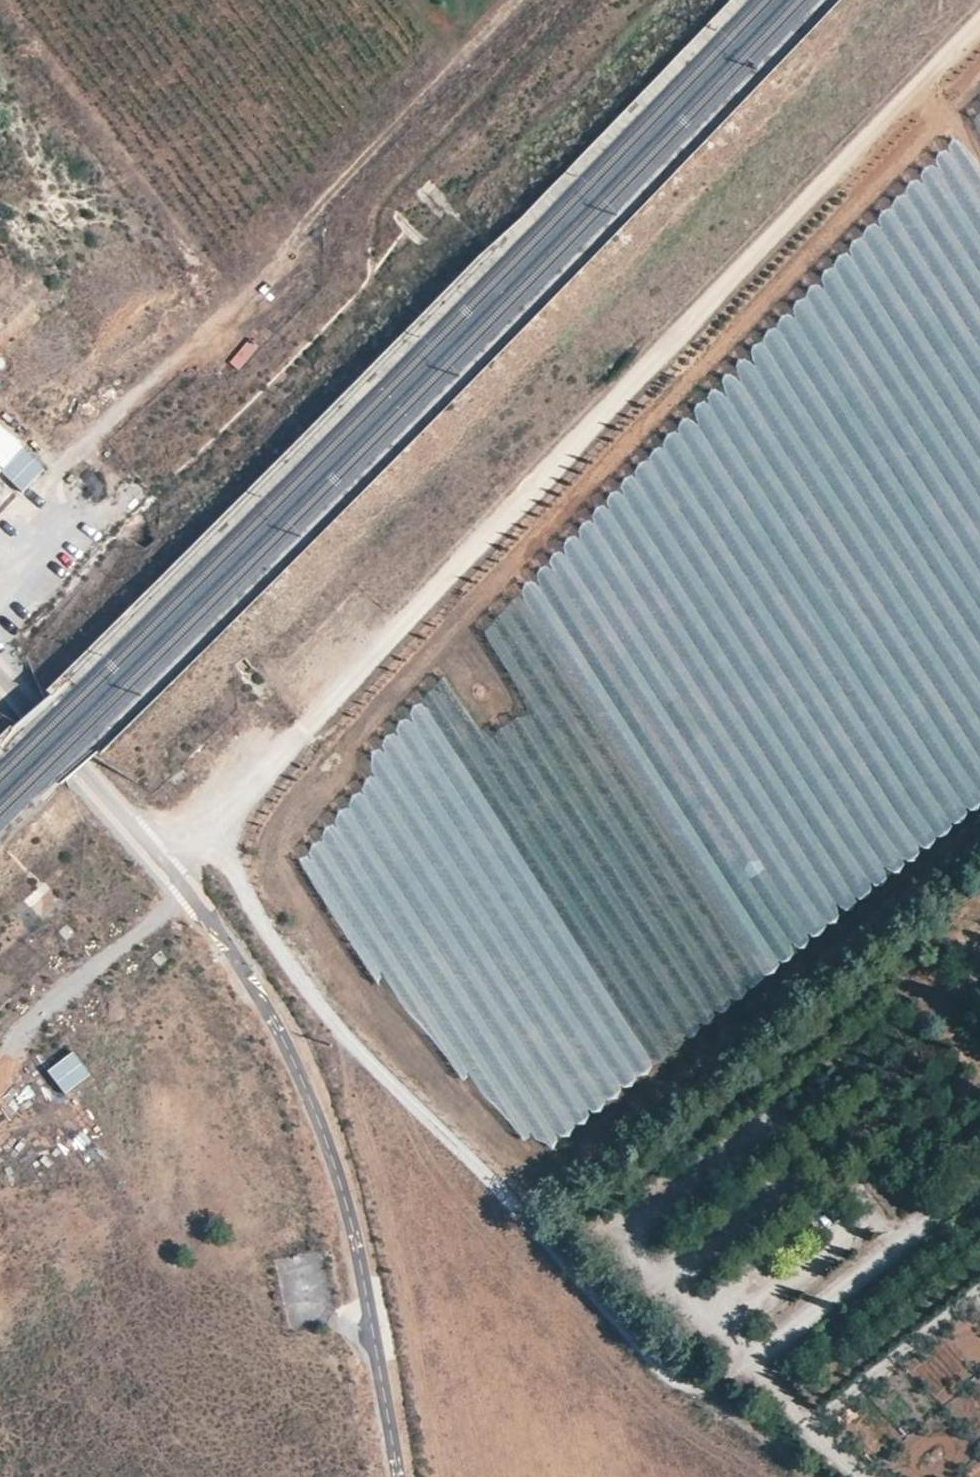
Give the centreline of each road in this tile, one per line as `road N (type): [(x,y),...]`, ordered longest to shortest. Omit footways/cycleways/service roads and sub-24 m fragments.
road 1 (track): [(181,876),(293,737),(979,18)]
road 2 (track): [(814,1476),(665,1348),(346,1035),(270,936),(213,841)]
road 3 (residential): [(181,876),(0,679)]

